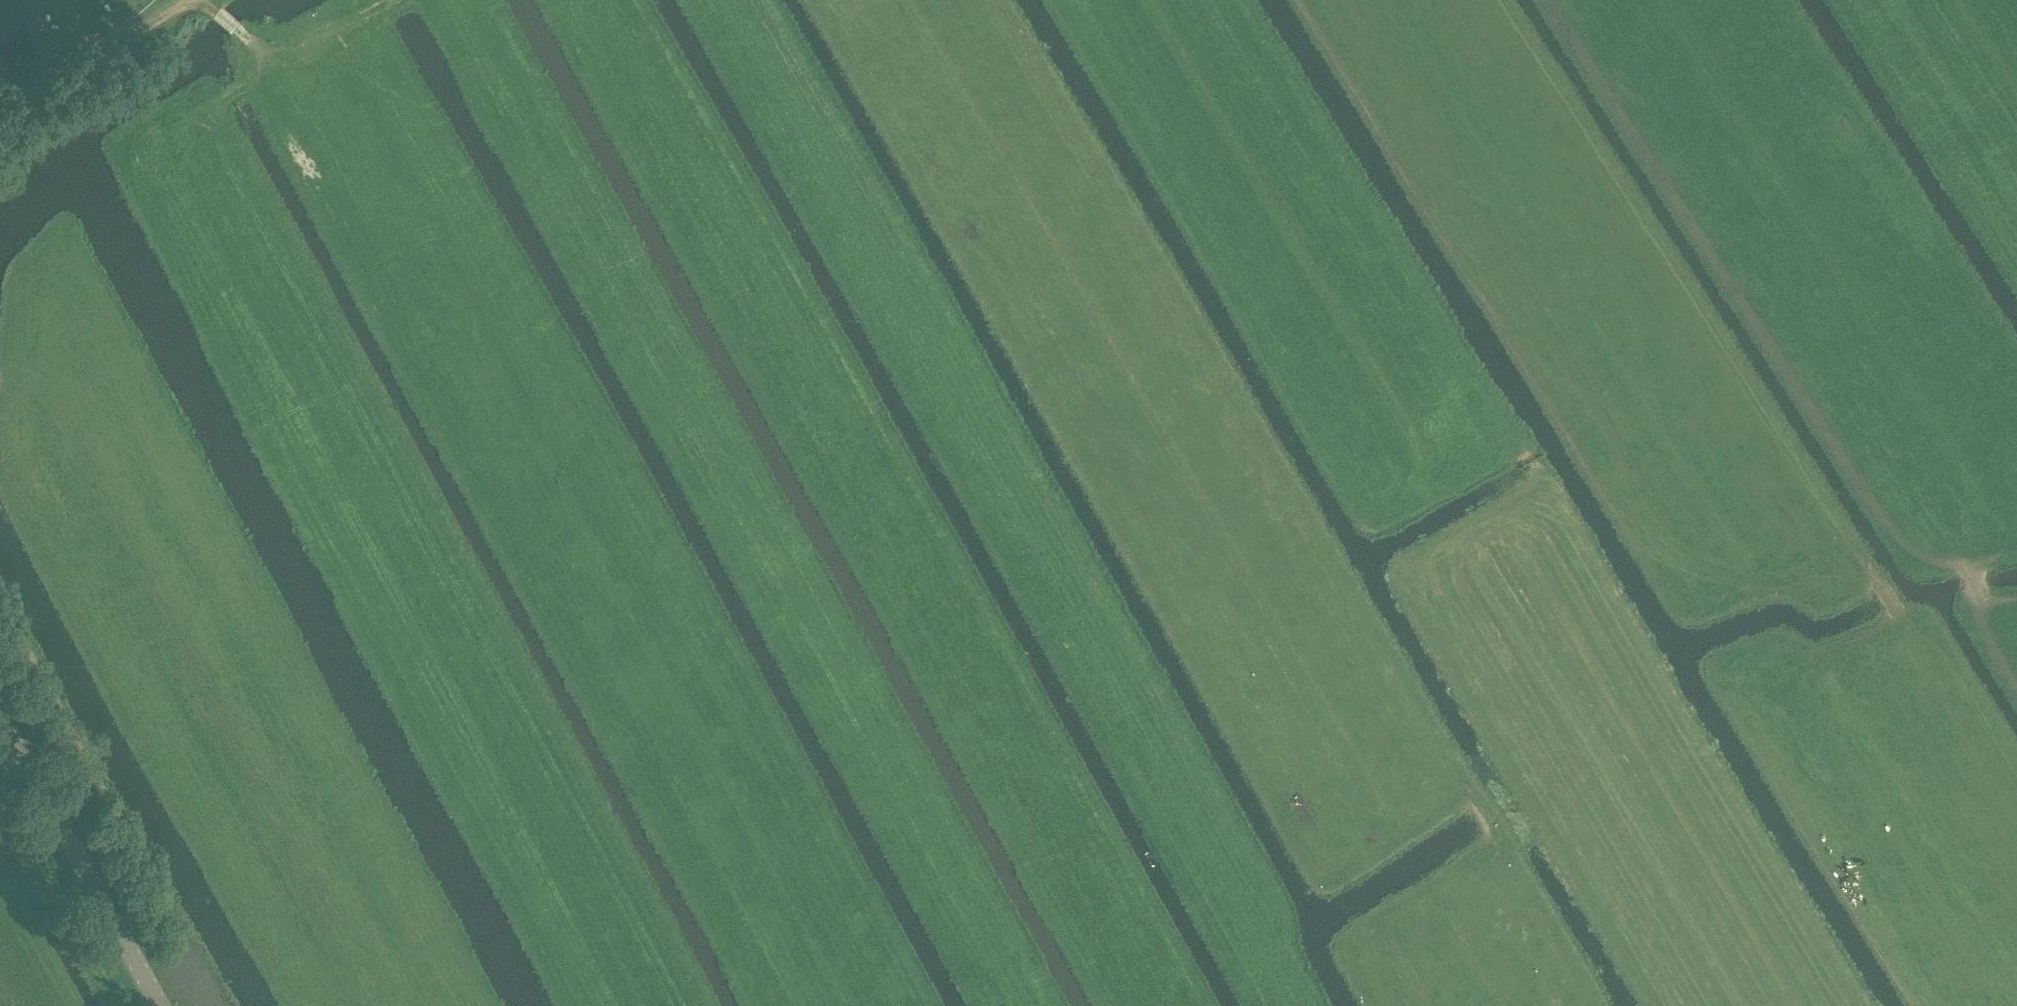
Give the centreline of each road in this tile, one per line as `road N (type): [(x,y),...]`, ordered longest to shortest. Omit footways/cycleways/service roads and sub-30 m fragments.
road 1 (unclassified): [(161,1005),(0,717)]
road 2 (track): [(0,107),(185,5),(221,0)]

